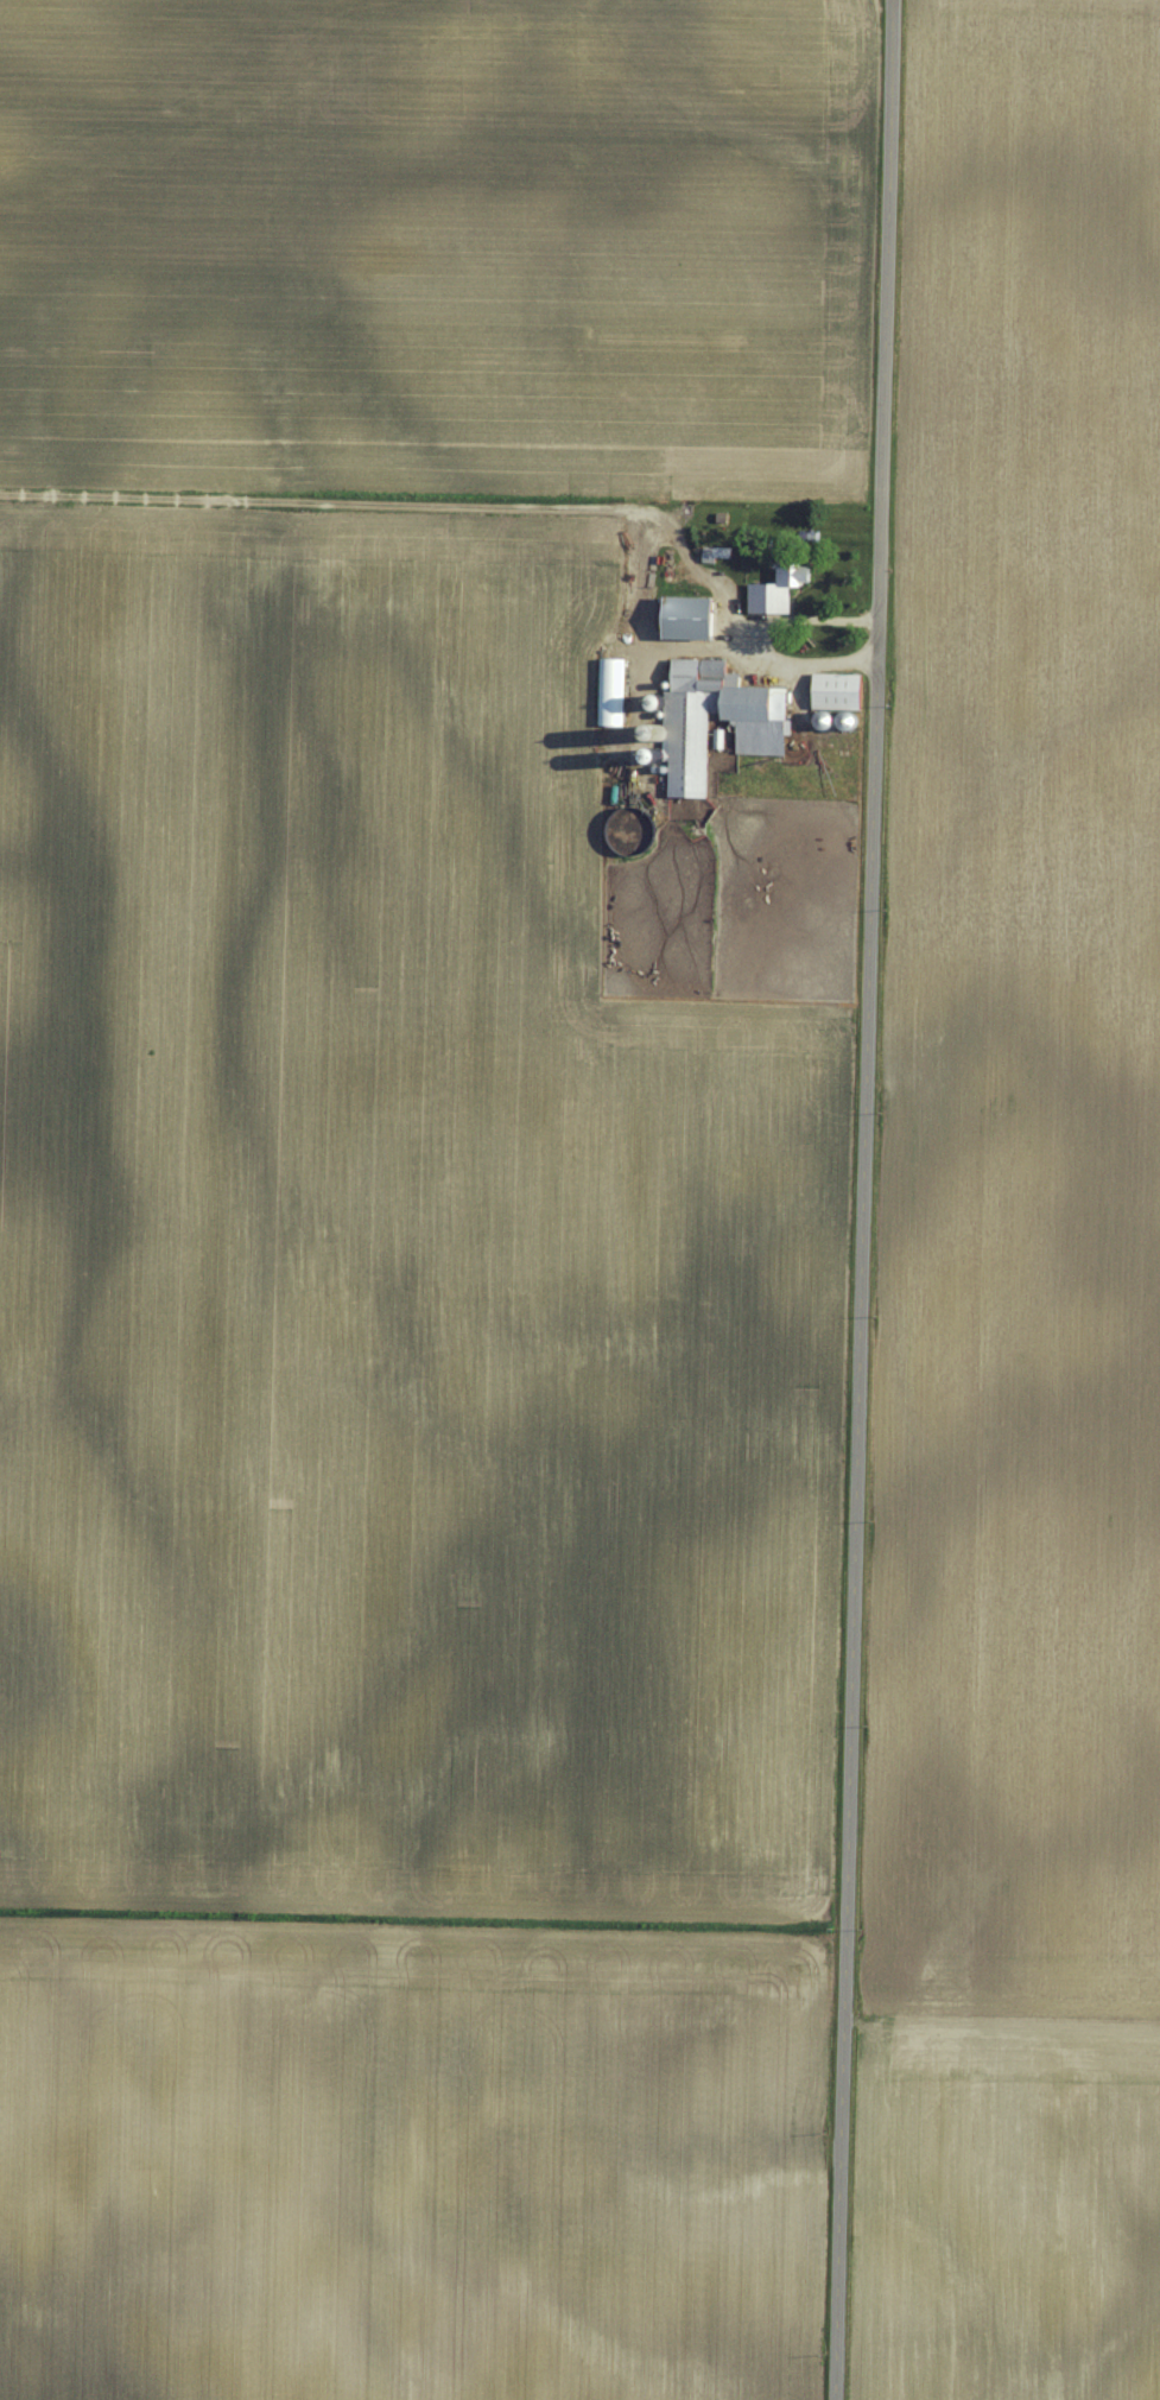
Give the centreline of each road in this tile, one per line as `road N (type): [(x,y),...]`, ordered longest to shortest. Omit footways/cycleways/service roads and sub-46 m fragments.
road 1 (residential): [(831,2399),(890,0)]
road 2 (residential): [(874,666),(761,663),(747,648),(687,651),(674,627),(679,553),(667,525)]

